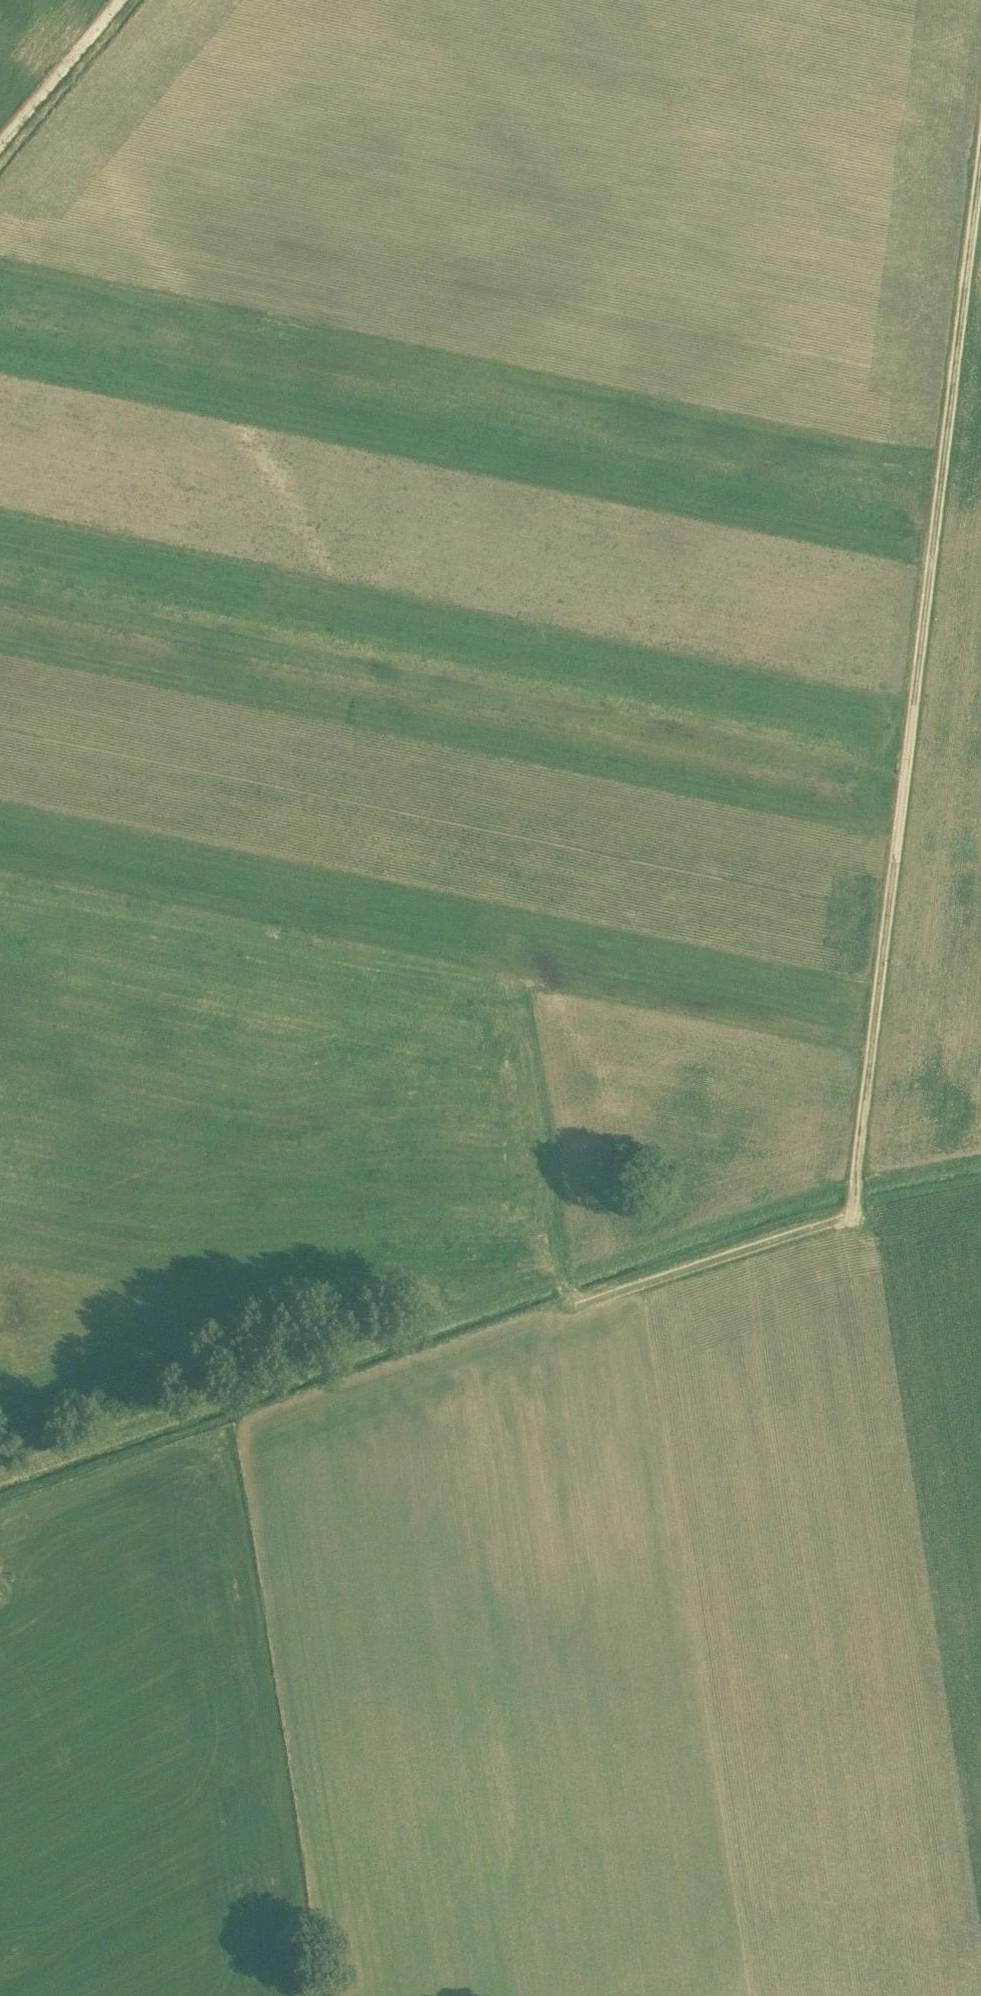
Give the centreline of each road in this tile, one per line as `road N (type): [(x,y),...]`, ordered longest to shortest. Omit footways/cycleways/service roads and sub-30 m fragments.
road 1 (track): [(454,1312),(551,1280),(574,1307),(854,1218),(980,140)]
road 2 (track): [(122,0),(0,147)]

